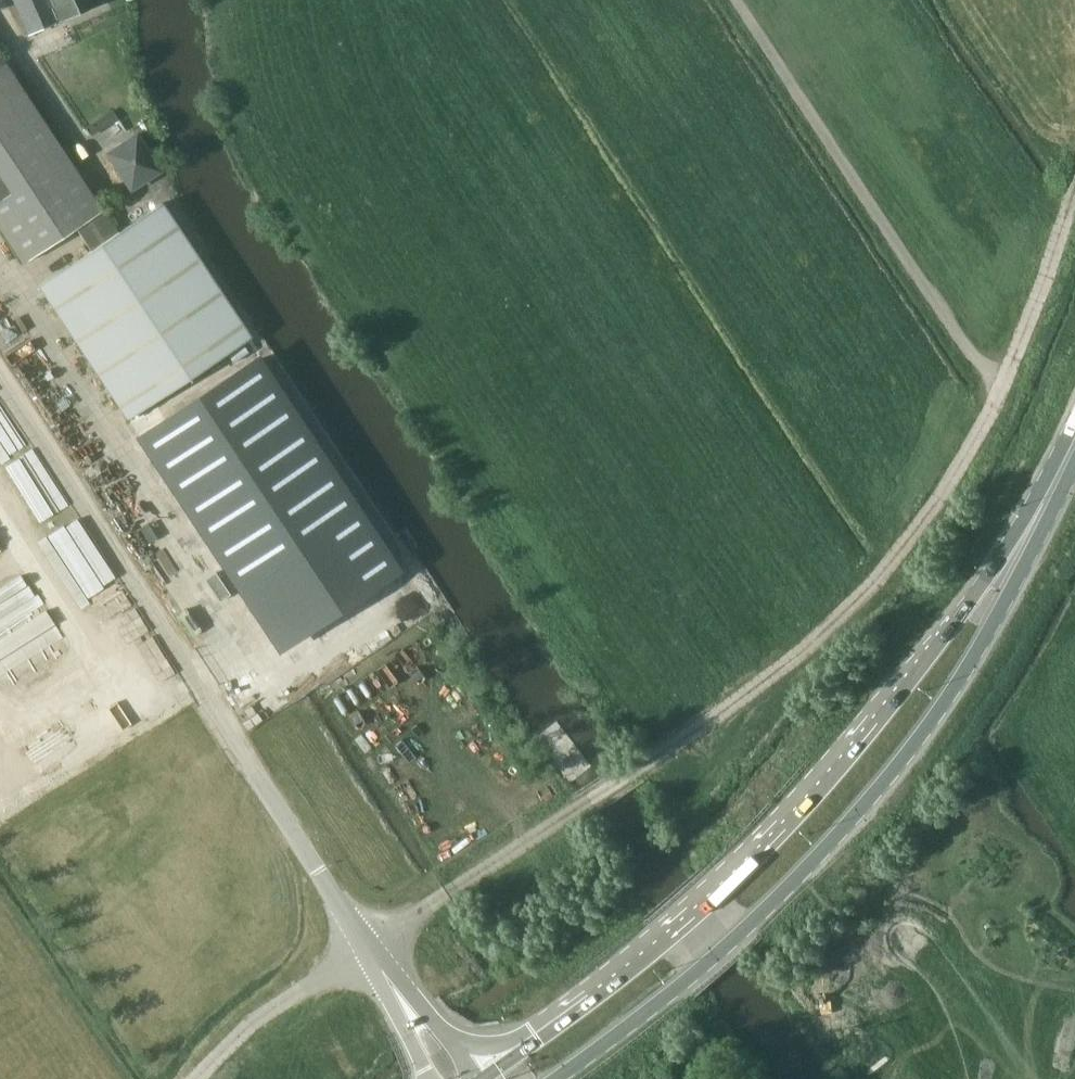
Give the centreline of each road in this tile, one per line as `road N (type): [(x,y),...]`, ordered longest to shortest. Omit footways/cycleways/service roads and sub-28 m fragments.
road 1 (track): [(431,905),(717,716),(862,594),(936,505),(982,429),(1048,274),(1074,186)]
road 2 (primary): [(1027,535),(793,822),(658,950),(481,1078)]
road 3 (unclassified): [(0,380),(407,1006)]
road 4 (primary): [(556,1078),(685,983),(839,835),(906,756),(989,631),(1027,535)]
road 5 (track): [(197,1078),(235,1039),(303,991)]

